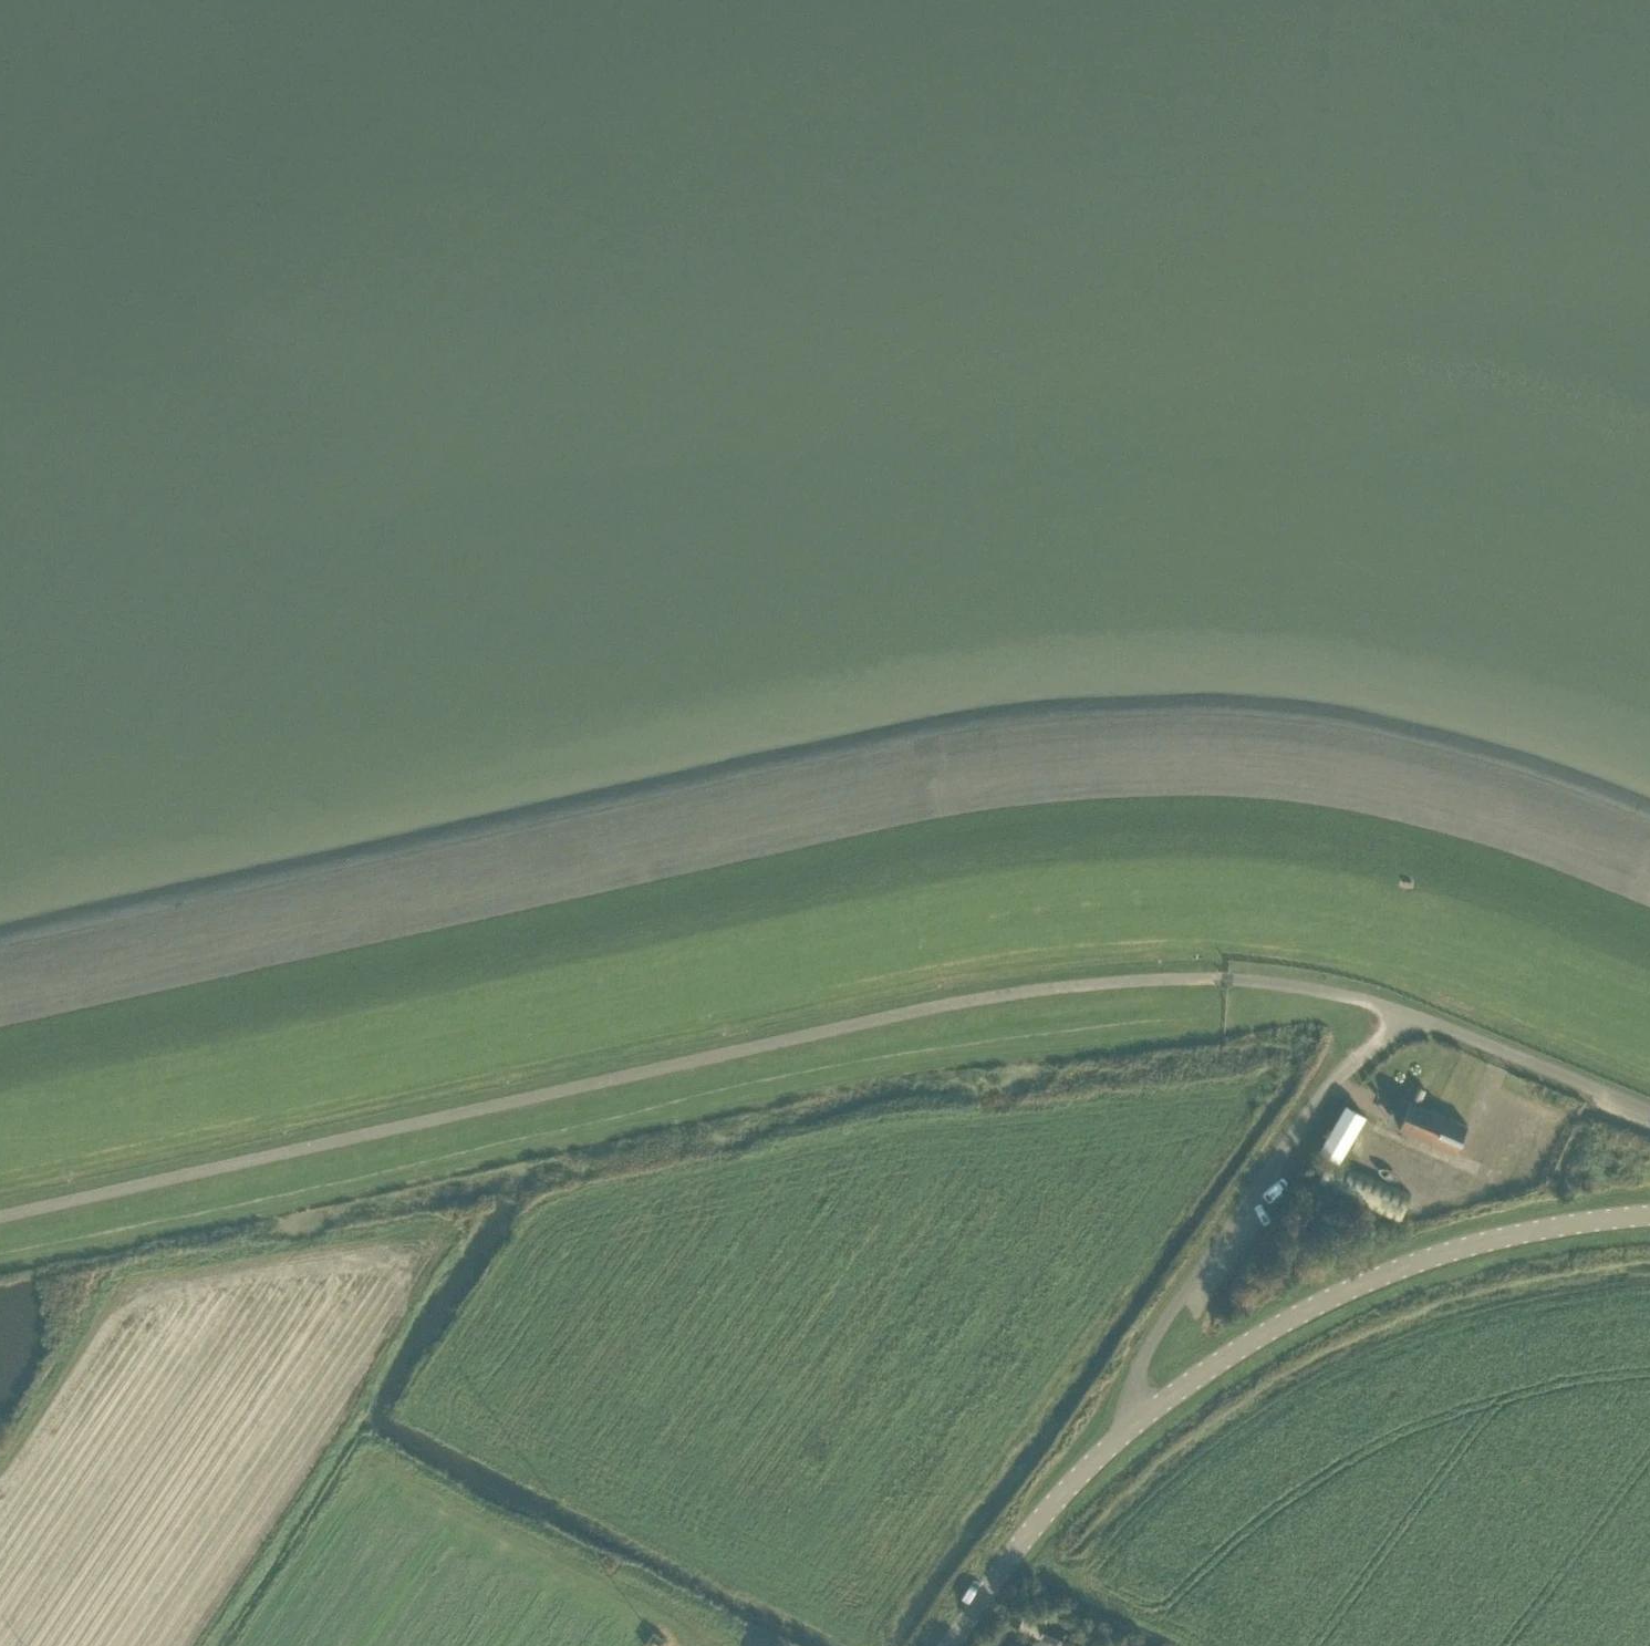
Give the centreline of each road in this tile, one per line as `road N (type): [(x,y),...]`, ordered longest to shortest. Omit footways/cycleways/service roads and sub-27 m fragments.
road 1 (tertiary): [(1133,1424),(1259,1338),(1362,1283),(1512,1234),(1649,1215)]
road 2 (unclassified): [(1133,1424),(1133,1385),(1147,1349),(1334,1079),(1380,1040),(1419,1026)]
road 3 (tertiary): [(951,1645),(1053,1505),(1133,1424)]
road 4 (unclassified): [(1649,1112),(1452,1030),(1419,1026)]

